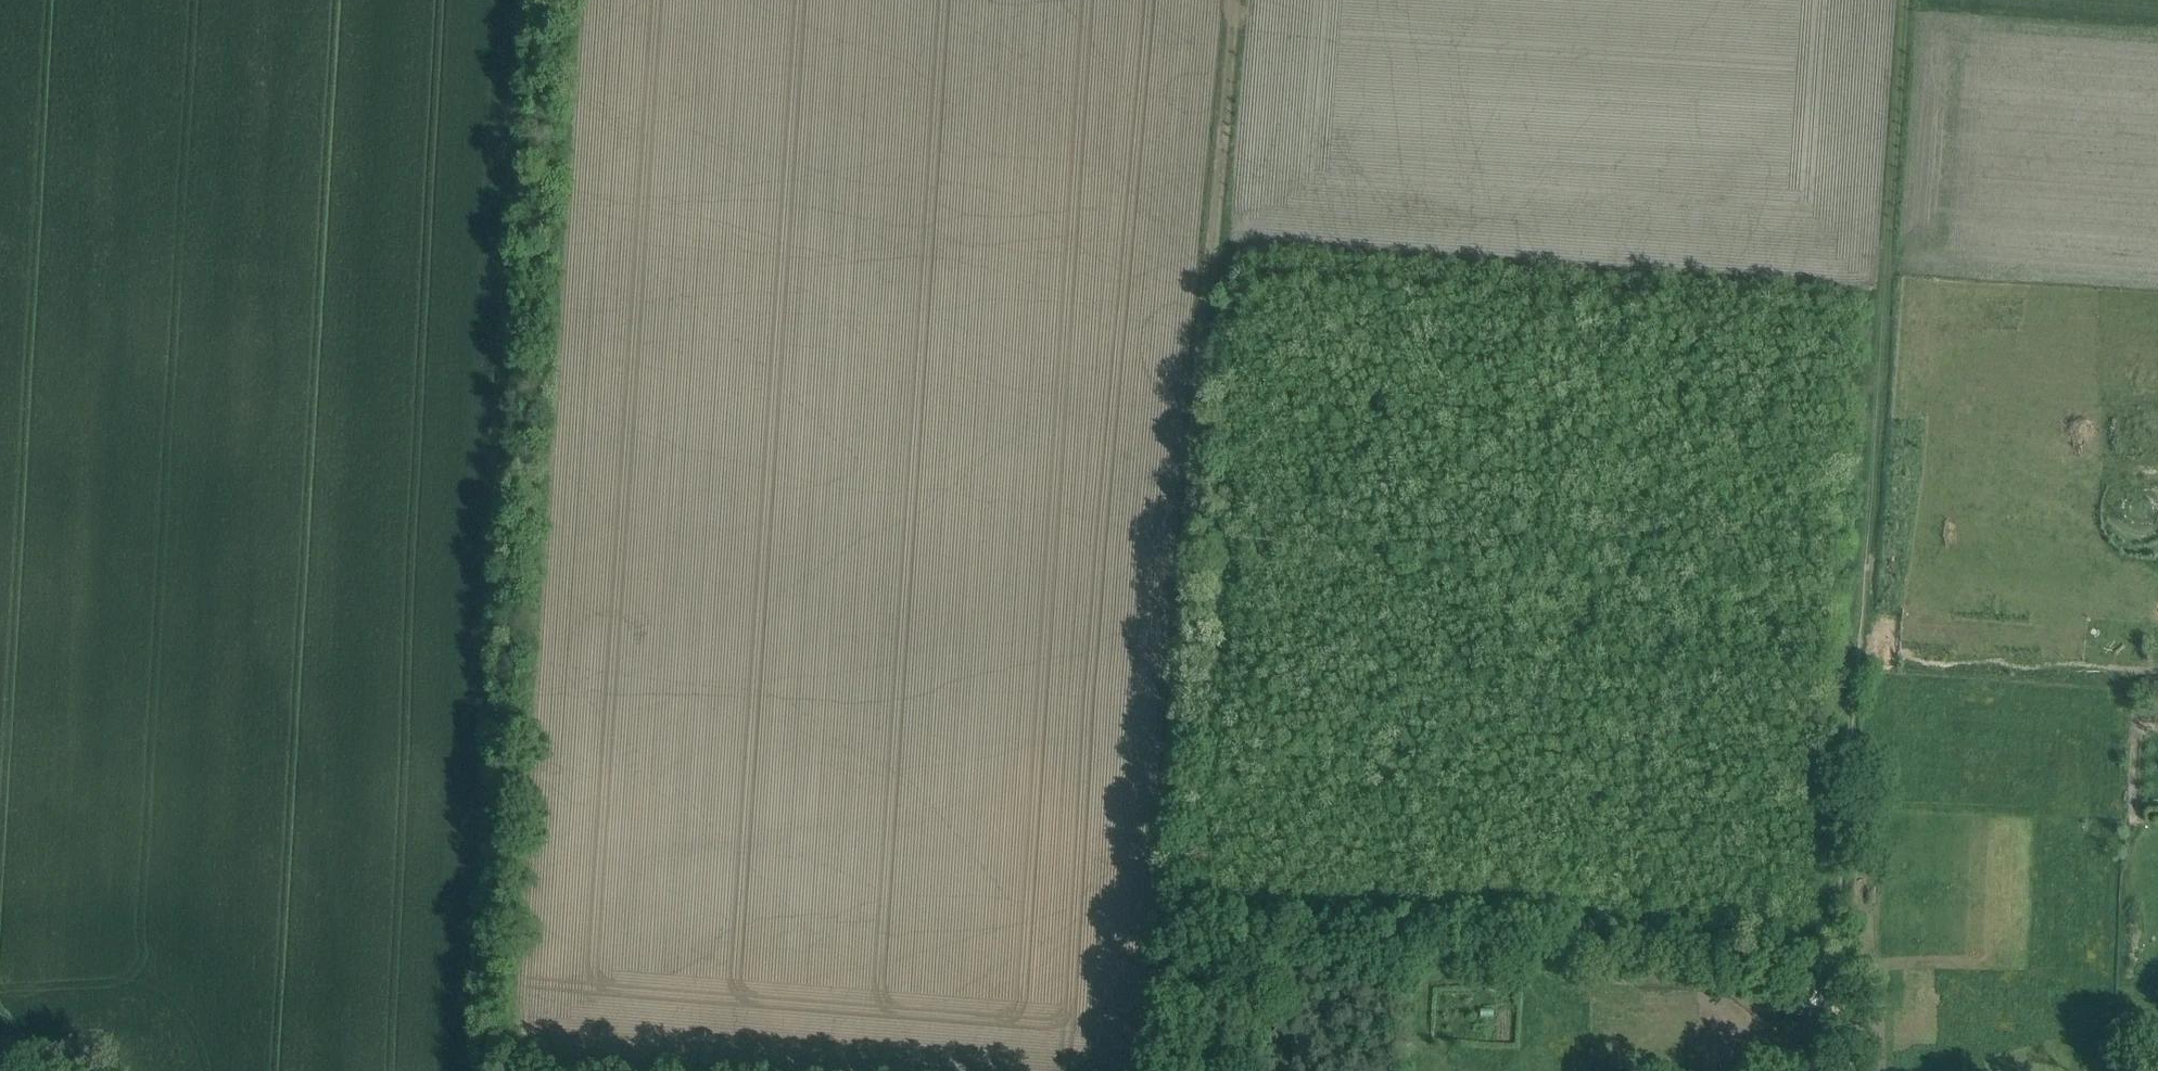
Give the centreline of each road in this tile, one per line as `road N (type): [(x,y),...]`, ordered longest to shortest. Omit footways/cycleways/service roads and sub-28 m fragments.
road 1 (track): [(1149,1070),(1169,718),(1237,0)]
road 2 (track): [(1832,1070),(1842,822),(1909,0)]

